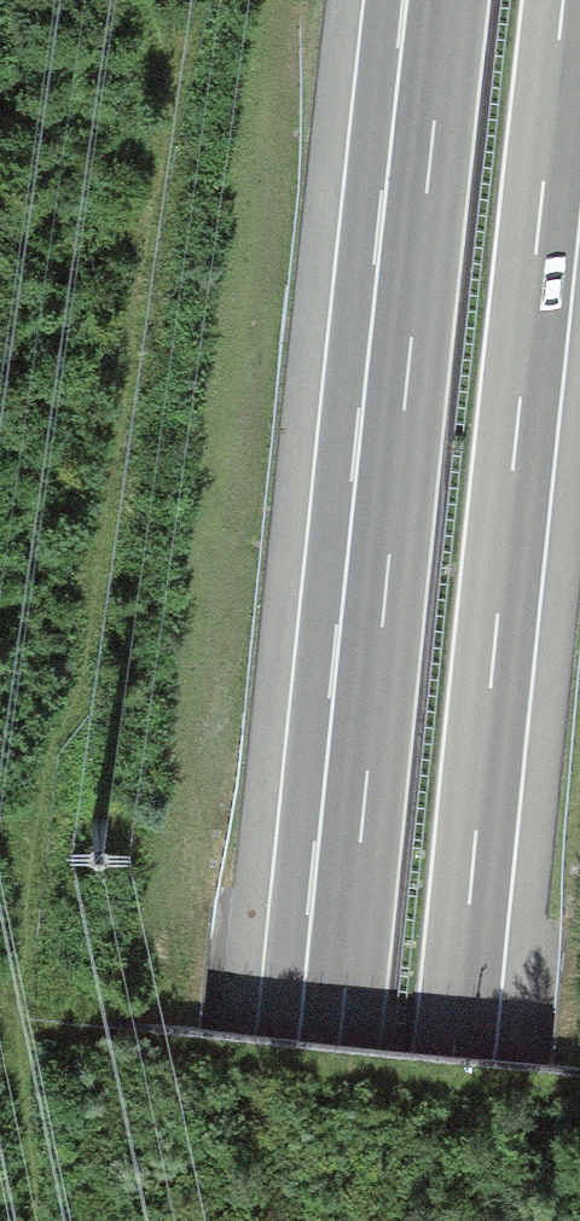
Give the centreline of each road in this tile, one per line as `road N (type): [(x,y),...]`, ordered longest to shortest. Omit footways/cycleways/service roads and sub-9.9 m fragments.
road 1 (motorway): [(435,1220),(565,0)]
road 2 (motorway): [(438,83),(322,1220)]

